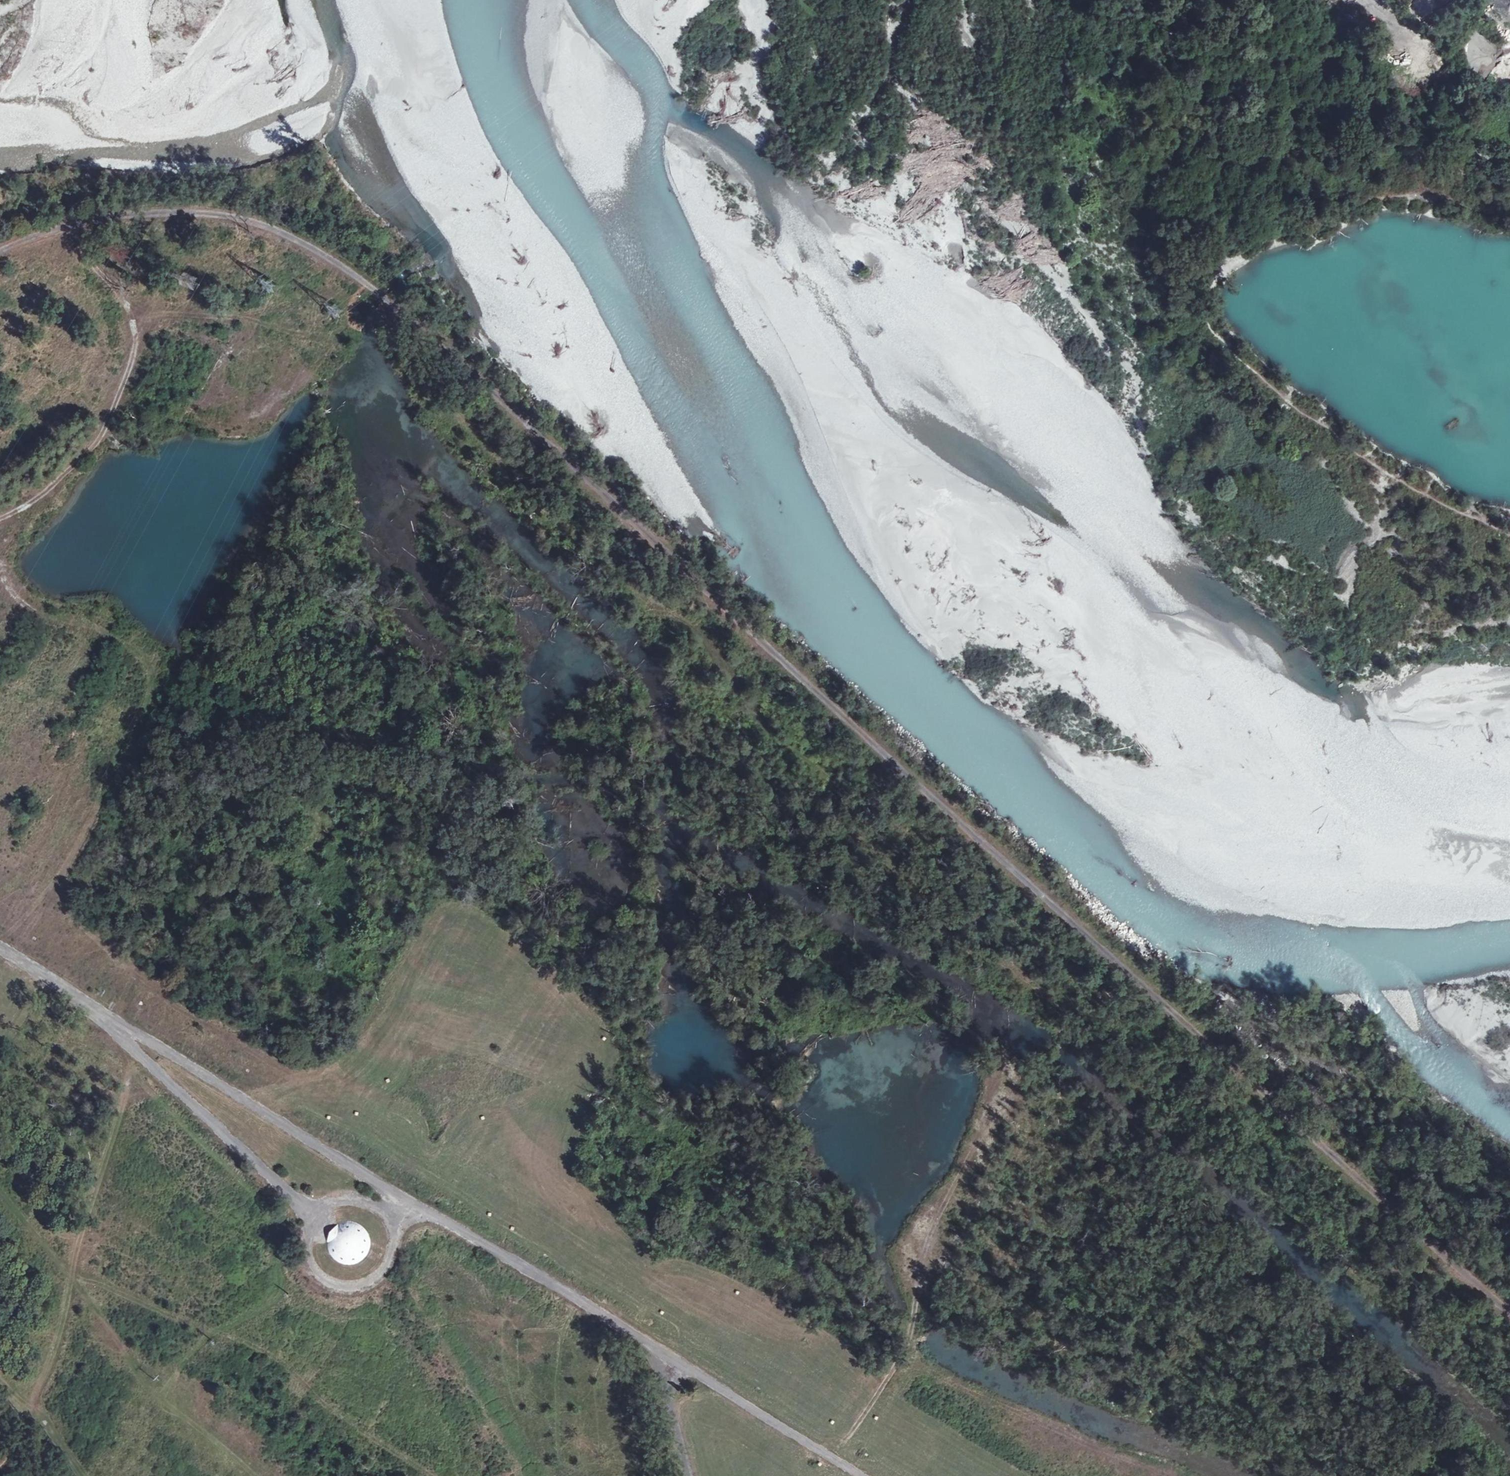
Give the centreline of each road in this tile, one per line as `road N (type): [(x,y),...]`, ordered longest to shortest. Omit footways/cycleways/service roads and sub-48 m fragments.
road 1 (track): [(0,251),(121,216),(193,212),(269,225),(336,262),(471,371),(724,615),(1509,1316)]
road 2 (track): [(0,520),(44,494),(104,438),(134,361),(127,307),(62,231)]
road 3 (track): [(88,1475),(60,1434),(0,1375)]
road 4 (track): [(693,1475),(657,1349)]

